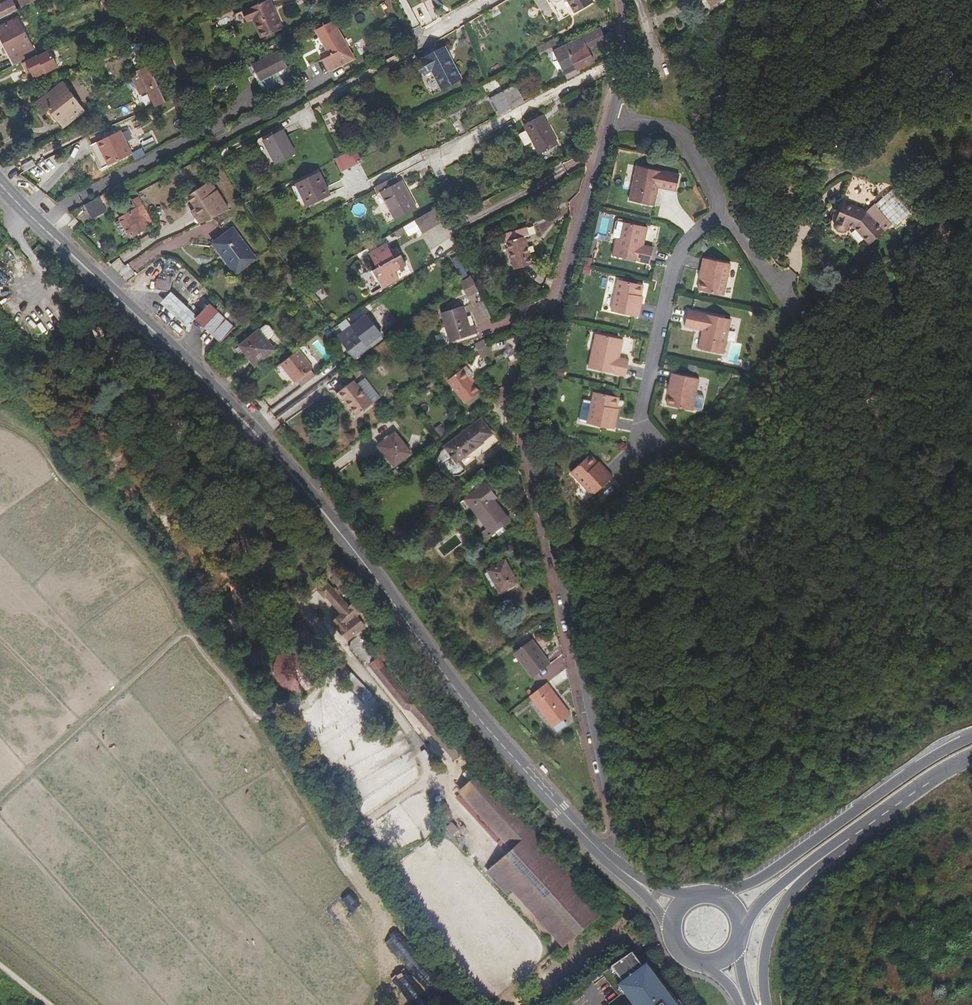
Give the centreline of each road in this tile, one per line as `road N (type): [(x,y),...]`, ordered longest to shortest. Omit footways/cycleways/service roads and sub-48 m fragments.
road 1 (primary): [(610,861),(472,710),(284,467),(0,183)]
road 2 (residential): [(610,861),(615,834),(532,446),(534,399),(606,119)]
road 3 (trunk): [(971,736),(772,872),(718,895)]
road 4 (residential): [(717,207),(713,226),(672,272),(640,435),(650,456)]
road 5 (trunk): [(767,1004),(765,952),(786,903),(852,838)]
road 6 (residential): [(606,119),(680,137),(717,207)]
road 7 (trunk): [(852,838),(971,755)]
road 8 (trunk): [(742,926),(818,856),(852,838)]
road 9 (residential): [(606,119),(624,47),(621,0)]

